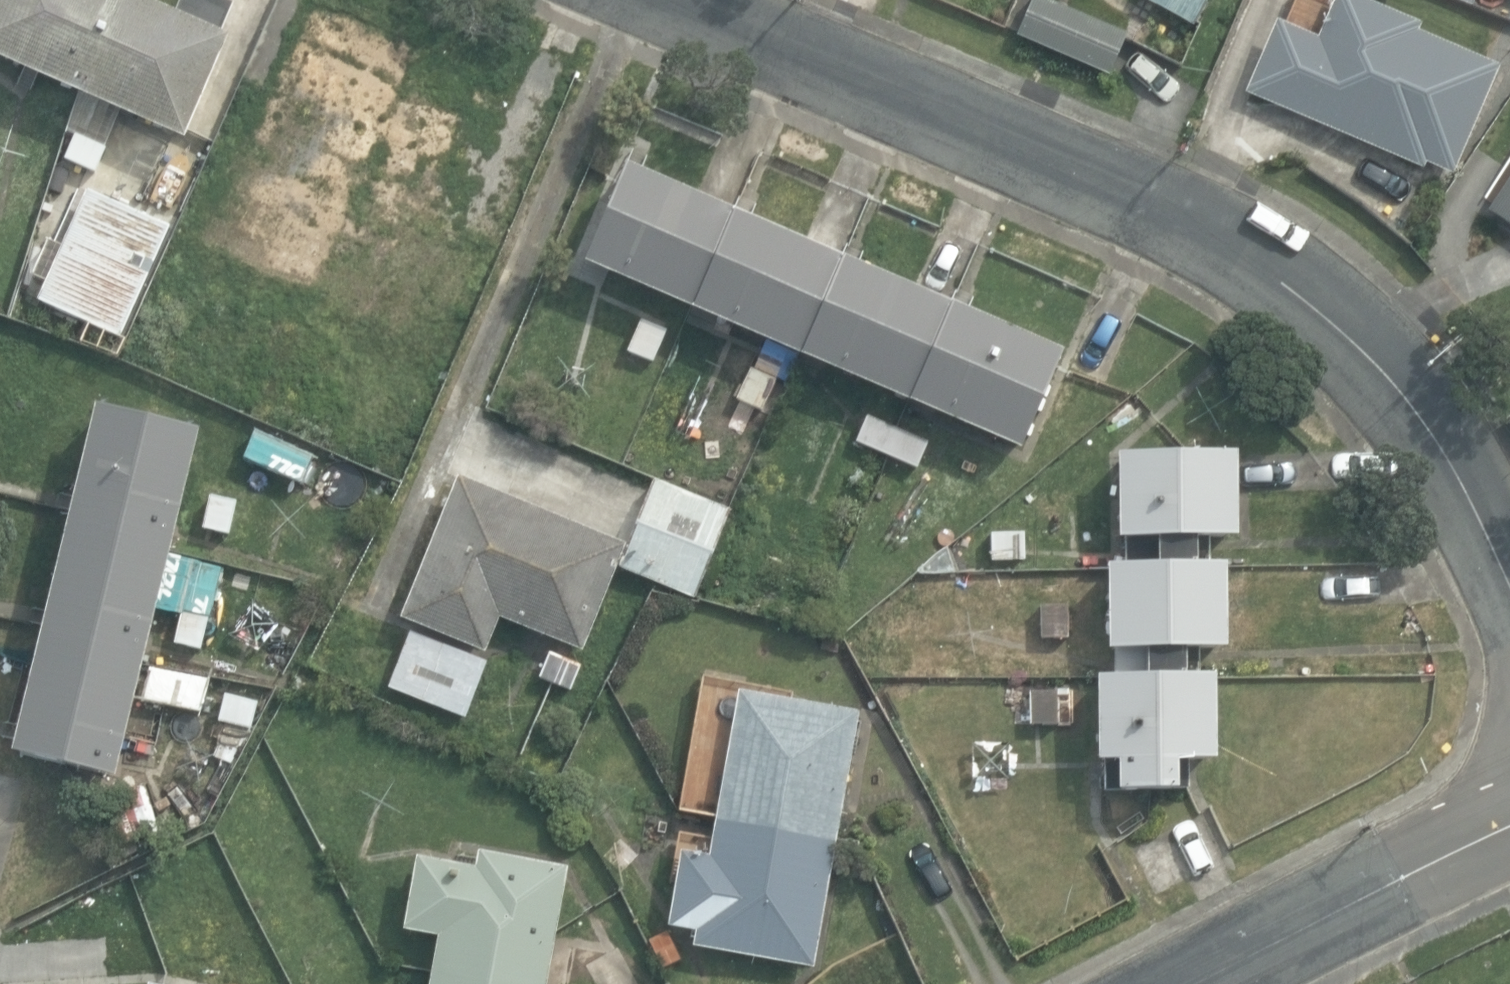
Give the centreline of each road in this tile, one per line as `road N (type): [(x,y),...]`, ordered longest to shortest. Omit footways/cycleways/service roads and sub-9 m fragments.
road 1 (residential): [(727,0),(1093,169),(1207,231),(1291,292),(1389,390),(1509,592)]
road 2 (residential): [(1509,822),(1191,983)]

